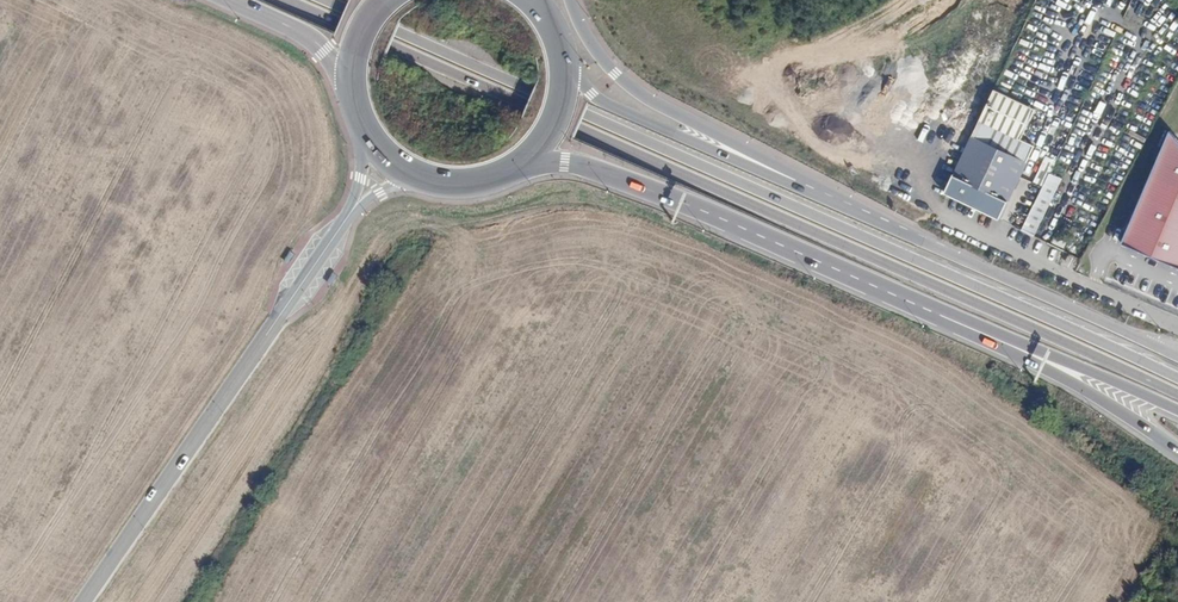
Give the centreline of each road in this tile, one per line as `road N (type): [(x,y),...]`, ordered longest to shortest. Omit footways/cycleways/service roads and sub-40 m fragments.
road 1 (primary): [(282,0),(1177,395)]
road 2 (primary): [(1177,378),(321,0)]
road 3 (unclassified): [(82,601),(345,220)]
road 4 (primary): [(520,166),(591,166),(919,303)]
road 5 (primary): [(1177,357),(819,194)]
road 6 (primary): [(819,194),(636,90),(591,44),(571,0)]
road 7 (motorway): [(919,303),(1051,370),(1177,451)]
road 8 (primary): [(819,194),(609,105),(566,57)]
road 9 (primary): [(919,303),(1177,408)]
road 10 (primary): [(233,0),(317,43),(355,104)]
road 11 (primary): [(520,166),(558,121),(566,57)]

